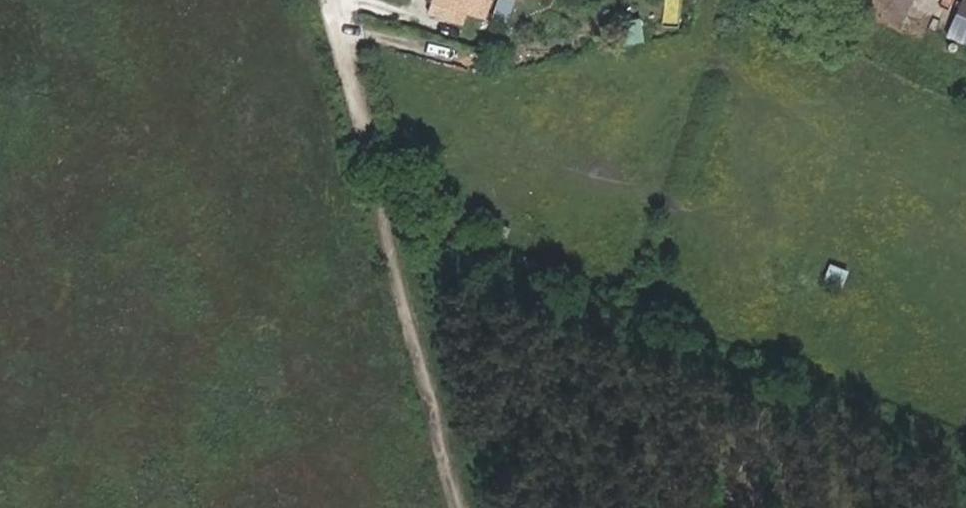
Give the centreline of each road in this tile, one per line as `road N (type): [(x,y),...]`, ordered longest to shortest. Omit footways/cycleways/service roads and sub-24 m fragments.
road 1 (track): [(330,0),(457,507)]
road 2 (track): [(338,0),(455,31)]

